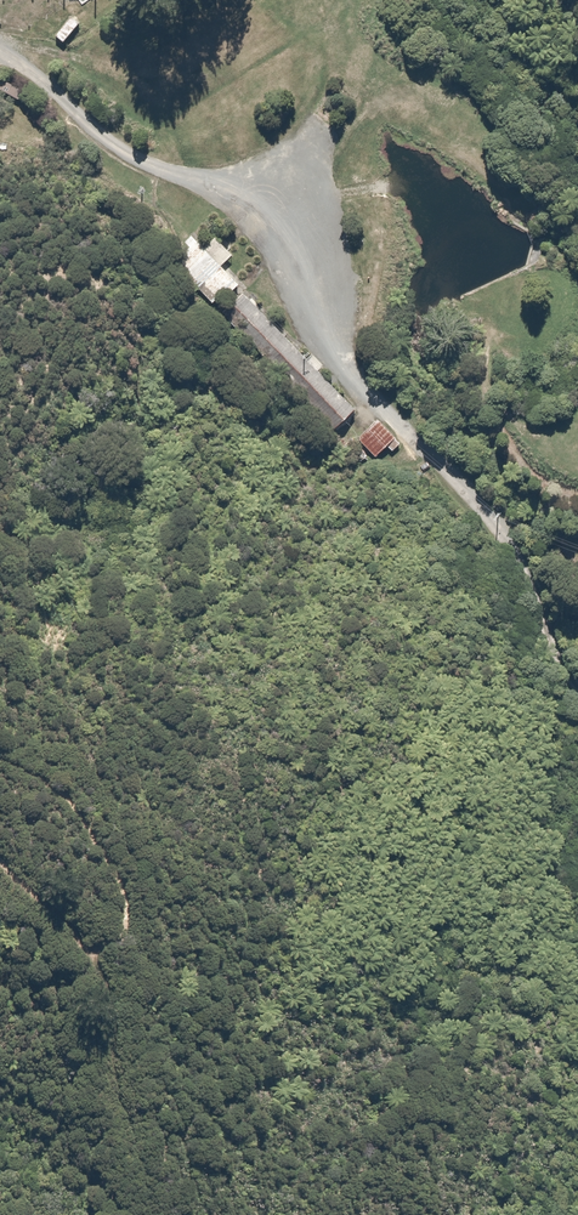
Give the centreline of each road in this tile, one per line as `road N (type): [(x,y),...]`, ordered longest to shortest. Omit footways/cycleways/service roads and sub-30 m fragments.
road 1 (track): [(41,95),(112,158),(259,228),(381,402),(452,480),(577,713)]
road 2 (track): [(0,458),(70,329),(94,316),(122,326),(138,347),(308,465),(365,471),(417,442)]
road 3 (track): [(0,860),(97,949),(124,930),(123,880),(84,824),(0,754)]

